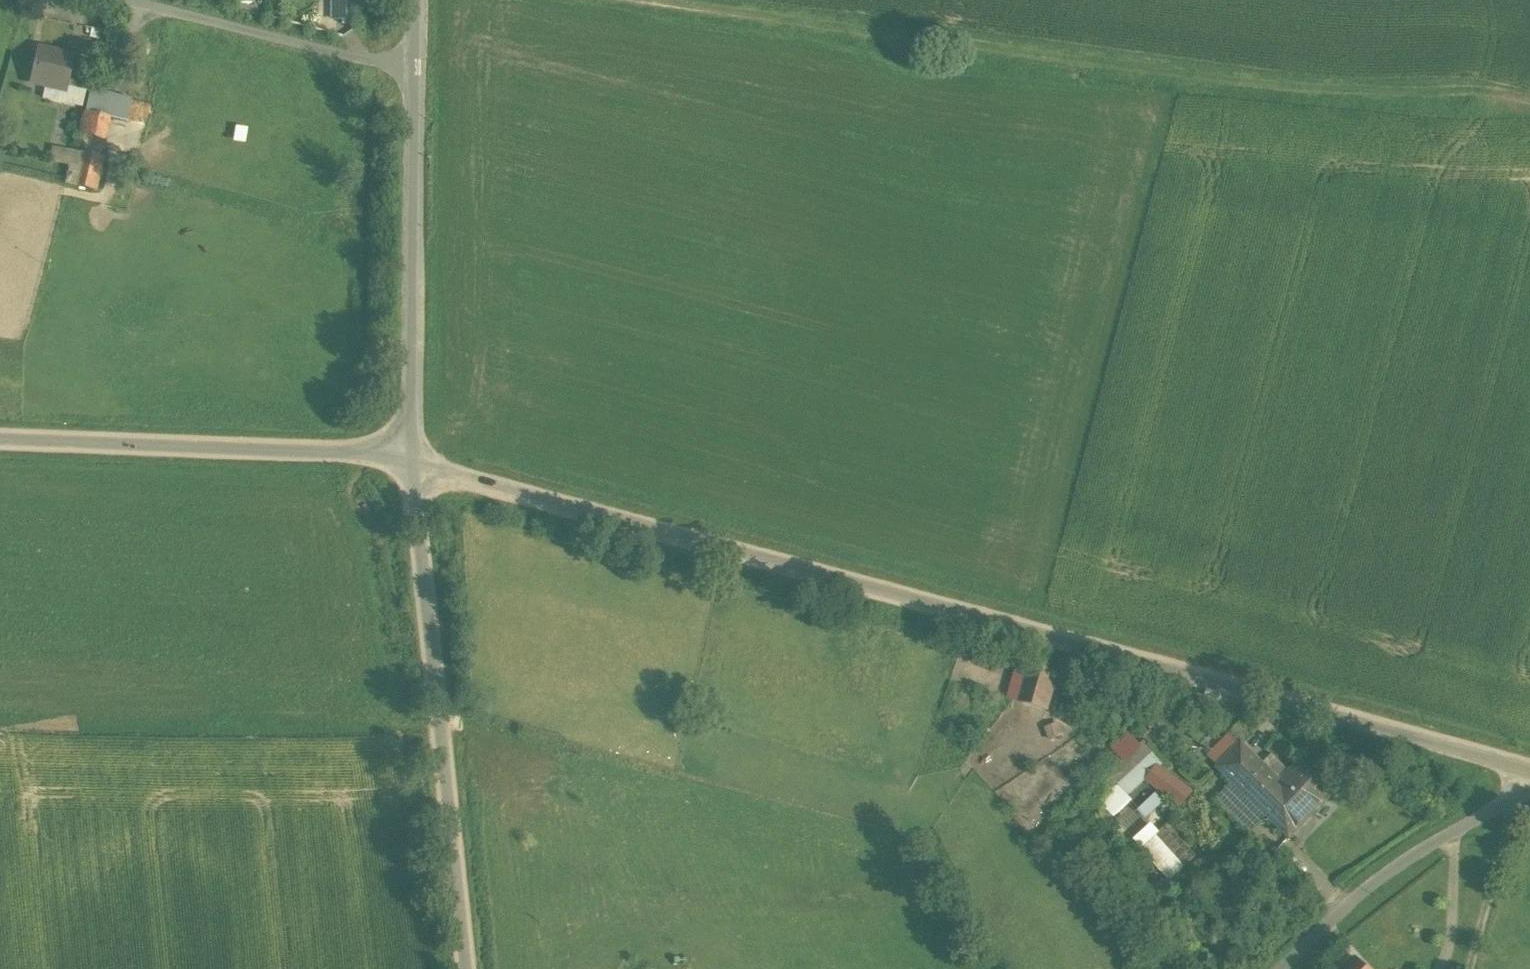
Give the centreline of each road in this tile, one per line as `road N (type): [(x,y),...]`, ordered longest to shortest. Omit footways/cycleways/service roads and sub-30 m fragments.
road 1 (unclassified): [(402,463),(1529,773)]
road 2 (unclassified): [(462,968),(402,463)]
road 3 (unclassified): [(402,463),(412,0)]
road 4 (unclassified): [(0,445),(402,463)]
road 5 (unclassified): [(1529,794),(1387,876),(1286,968)]

